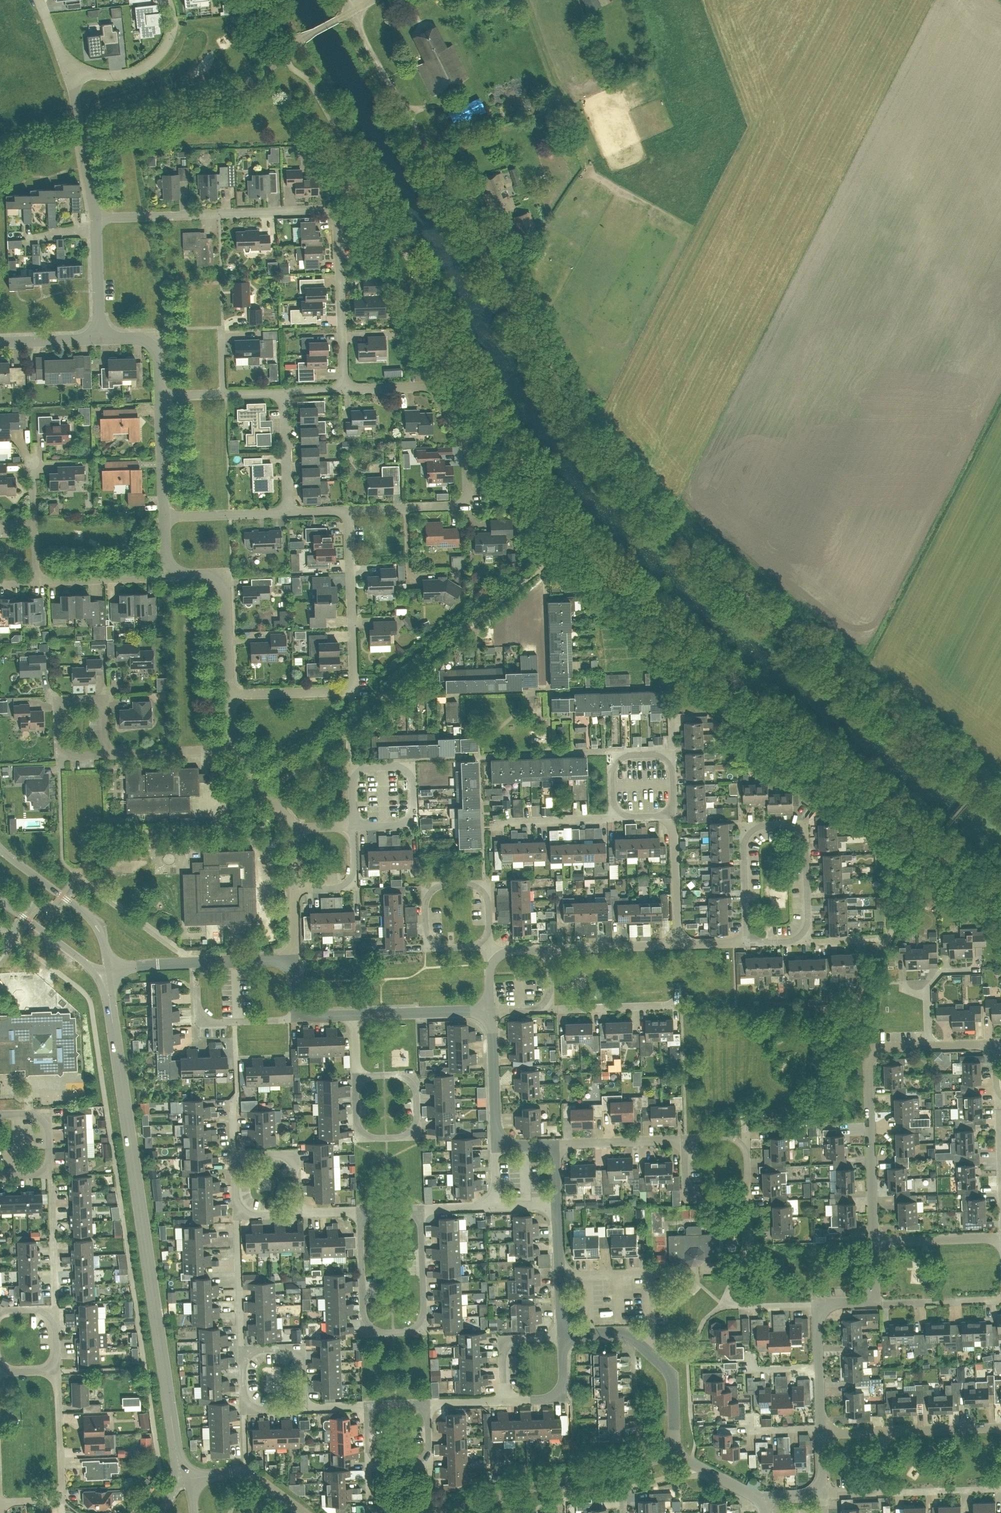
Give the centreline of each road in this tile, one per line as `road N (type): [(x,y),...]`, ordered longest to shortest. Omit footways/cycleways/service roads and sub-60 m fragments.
road 1 (track): [(480,245),(579,417),(651,509),(785,626),(992,787)]
road 2 (tertiary): [(180,1465),(111,1000)]
road 3 (residential): [(345,390),(337,212),(95,218)]
road 4 (unclassified): [(82,136),(225,98),(302,38),(354,11)]
road 5 (residential): [(228,694),(351,689),(349,511)]
road 6 (residential): [(421,1208),(424,1320),(414,1331),(374,1333),(363,1321),(361,1214)]
road 7 (residential): [(748,942),(743,849),(761,826),(789,825),(805,841),(803,934)]
road 8 (residential): [(354,11),(480,245)]
road 9 (residential): [(875,1239),(868,1056),(876,1047),(930,1045)]
road 10 (residential): [(438,1512),(676,1453)]
road 11 (residential): [(349,511),(465,502),(465,446),(433,387)]
road 12 (residential): [(0,1500),(62,1498),(58,1371),(52,1365)]
road 13 (residential): [(356,1075),(362,1133),(401,1137),(417,1119),(415,1091),(405,1077),(384,1075)]
road 14 (residential): [(109,971),(296,960)]
road 15 (residential): [(561,1274),(650,1271),(654,1356)]
road 16 (tertiary): [(109,971),(95,923),(0,849)]
road 17 (residential): [(490,946),(444,947),(426,929),(425,903),(437,887),(480,889)]
road 18 (residential): [(228,694),(225,595),(217,580),(174,570)]
road 19 (residential): [(107,755),(105,703),(68,700),(57,709),(57,748),(68,756)]
road 20 (residential): [(353,826),(353,777),(369,767),(398,766),(411,775),(410,817)]
road 21 (residential): [(170,0),(171,32),(157,59),(125,76),(81,72)]
road 22 (residential): [(50,1316),(50,1175)]
road 23 (residential): [(174,570),(35,582)]
road 24 (residential): [(492,1011),(354,1015)]
road 25 (residential): [(495,1146),(492,1011)]
road 26 (residential): [(240,1349),(236,1215)]
road 27 (residential): [(550,949),(679,943)]
road 28 (residential): [(555,1144),(684,1138)]
road 29 (residential): [(679,943),(675,815)]
road 30 (residential): [(488,827),(614,817)]
road 31 (residential): [(875,1239),(1000,1235)]
road 32 (residential): [(164,517),(288,513)]
road 33 (residential): [(107,755),(230,749)]
road 34 (residential): [(298,1016),(216,1023),(198,1005),(197,990)]
road 35 (residential): [(673,1005),(552,1010)]
road 36 (residential): [(288,513),(285,392)]
road 37 (tertiary): [(0,900),(97,971)]
road 38 (residential): [(164,517),(160,397)]
road 39 (residential): [(614,817),(612,757),(672,755)]

